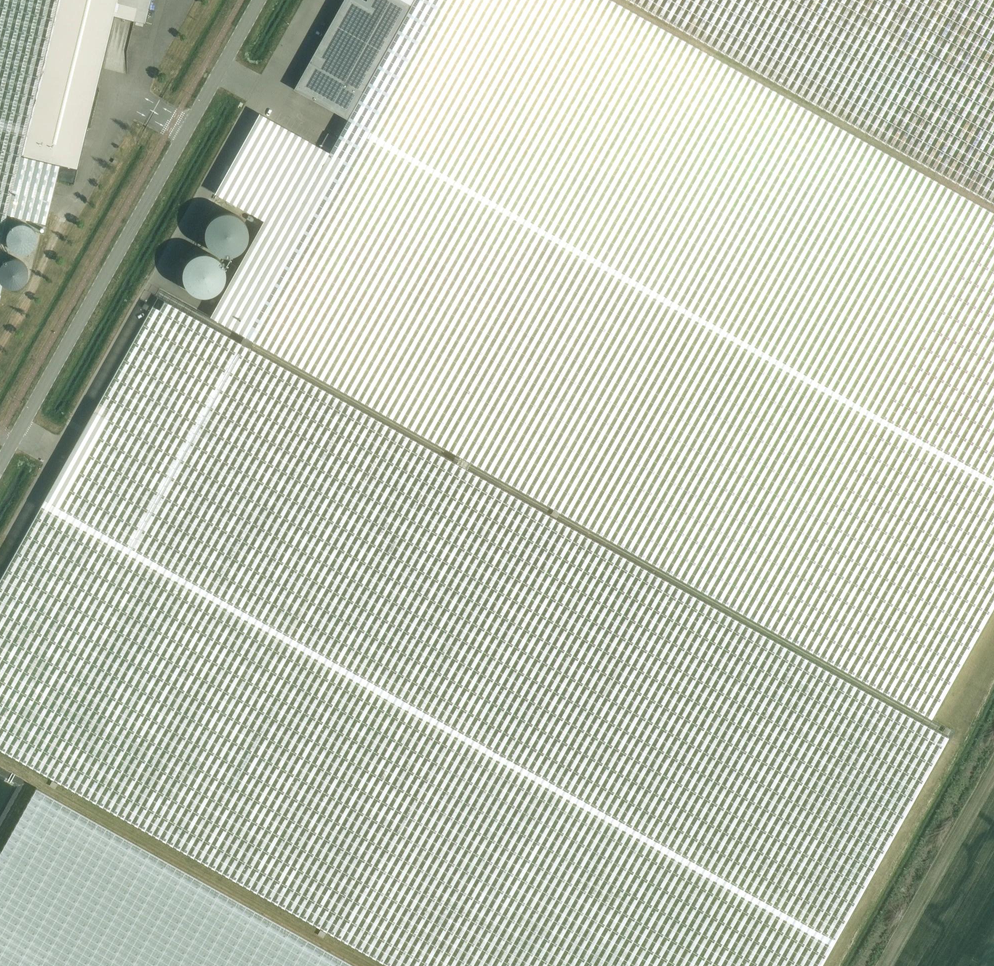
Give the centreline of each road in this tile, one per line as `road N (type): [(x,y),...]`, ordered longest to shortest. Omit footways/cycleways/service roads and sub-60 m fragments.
road 1 (unclassified): [(0,462),(259,0)]

